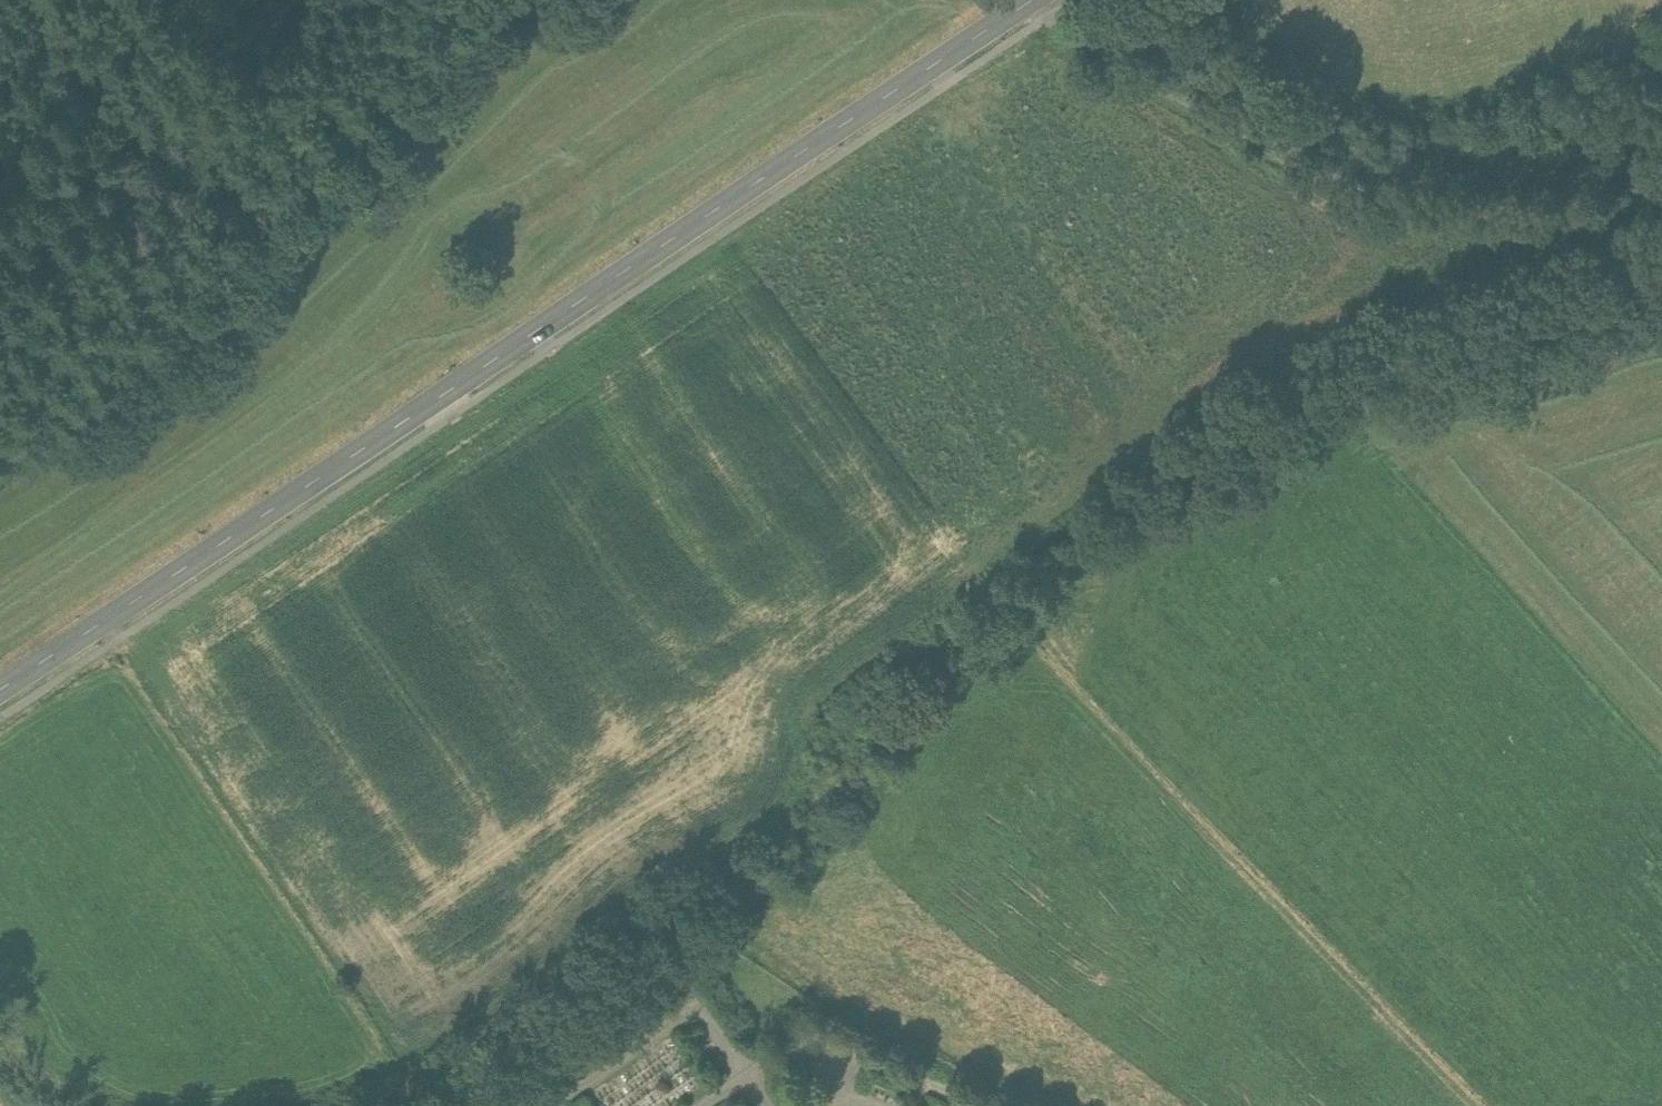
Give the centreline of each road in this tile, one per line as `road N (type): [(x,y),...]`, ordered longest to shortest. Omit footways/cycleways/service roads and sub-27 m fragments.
road 1 (secondary): [(1033,0),(0,699)]

